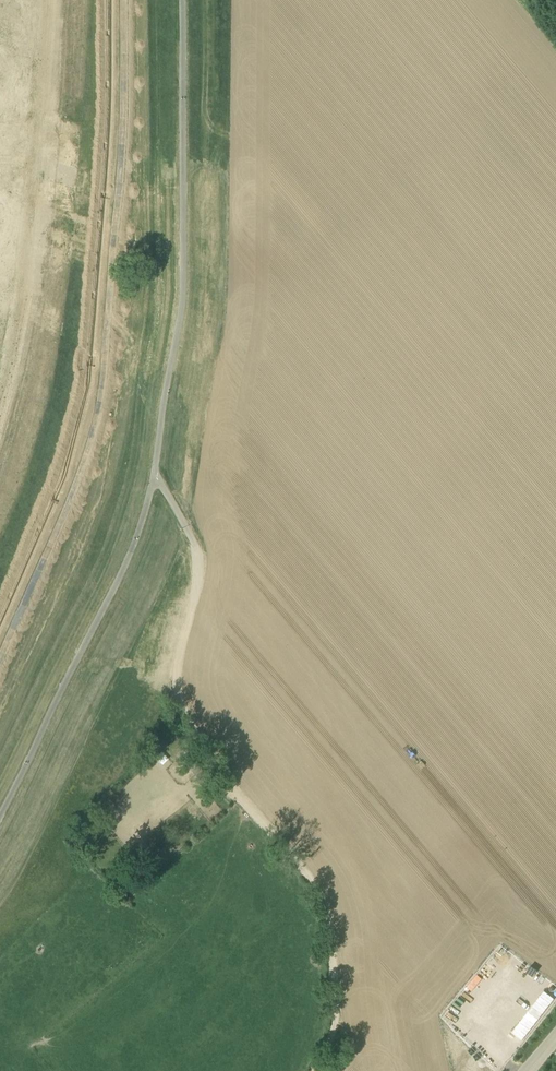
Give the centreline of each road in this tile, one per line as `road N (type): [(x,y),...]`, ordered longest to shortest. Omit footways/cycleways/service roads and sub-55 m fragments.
road 1 (track): [(184,523),(199,549),(174,674),(182,711),(310,880),(325,916),(334,1023),(313,1070)]

